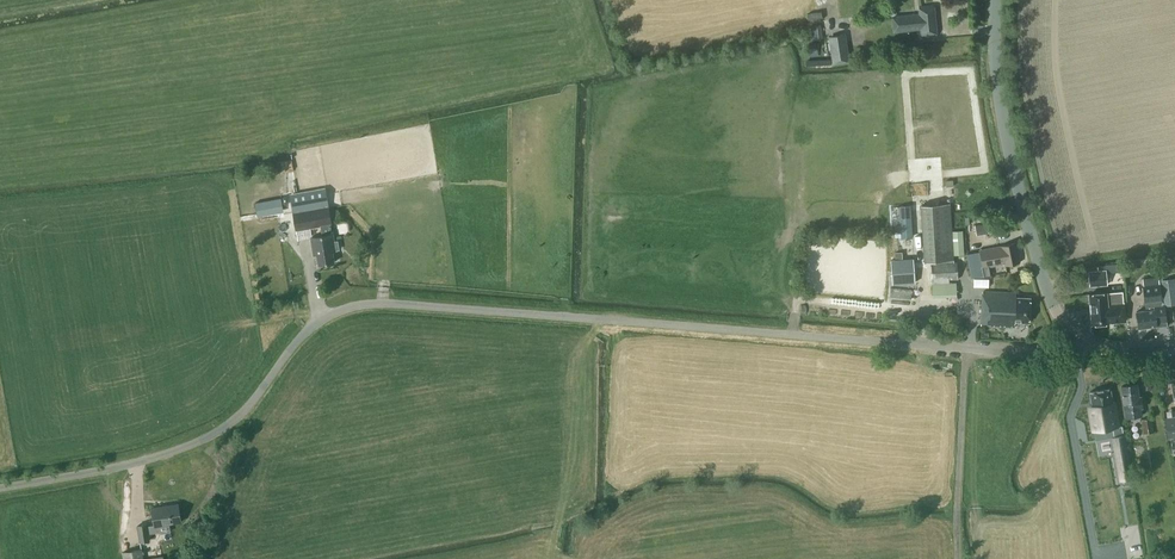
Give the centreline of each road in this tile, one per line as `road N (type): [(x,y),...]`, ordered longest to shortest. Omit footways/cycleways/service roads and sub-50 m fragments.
road 1 (unclassified): [(0,488),(143,461),(203,439),(246,409),(312,324),(358,303),(1037,352),(1073,335)]
road 2 (tertiary): [(1073,335),(1054,305),(1014,171),(998,76),(996,0)]
road 3 (track): [(966,348),(958,558)]

